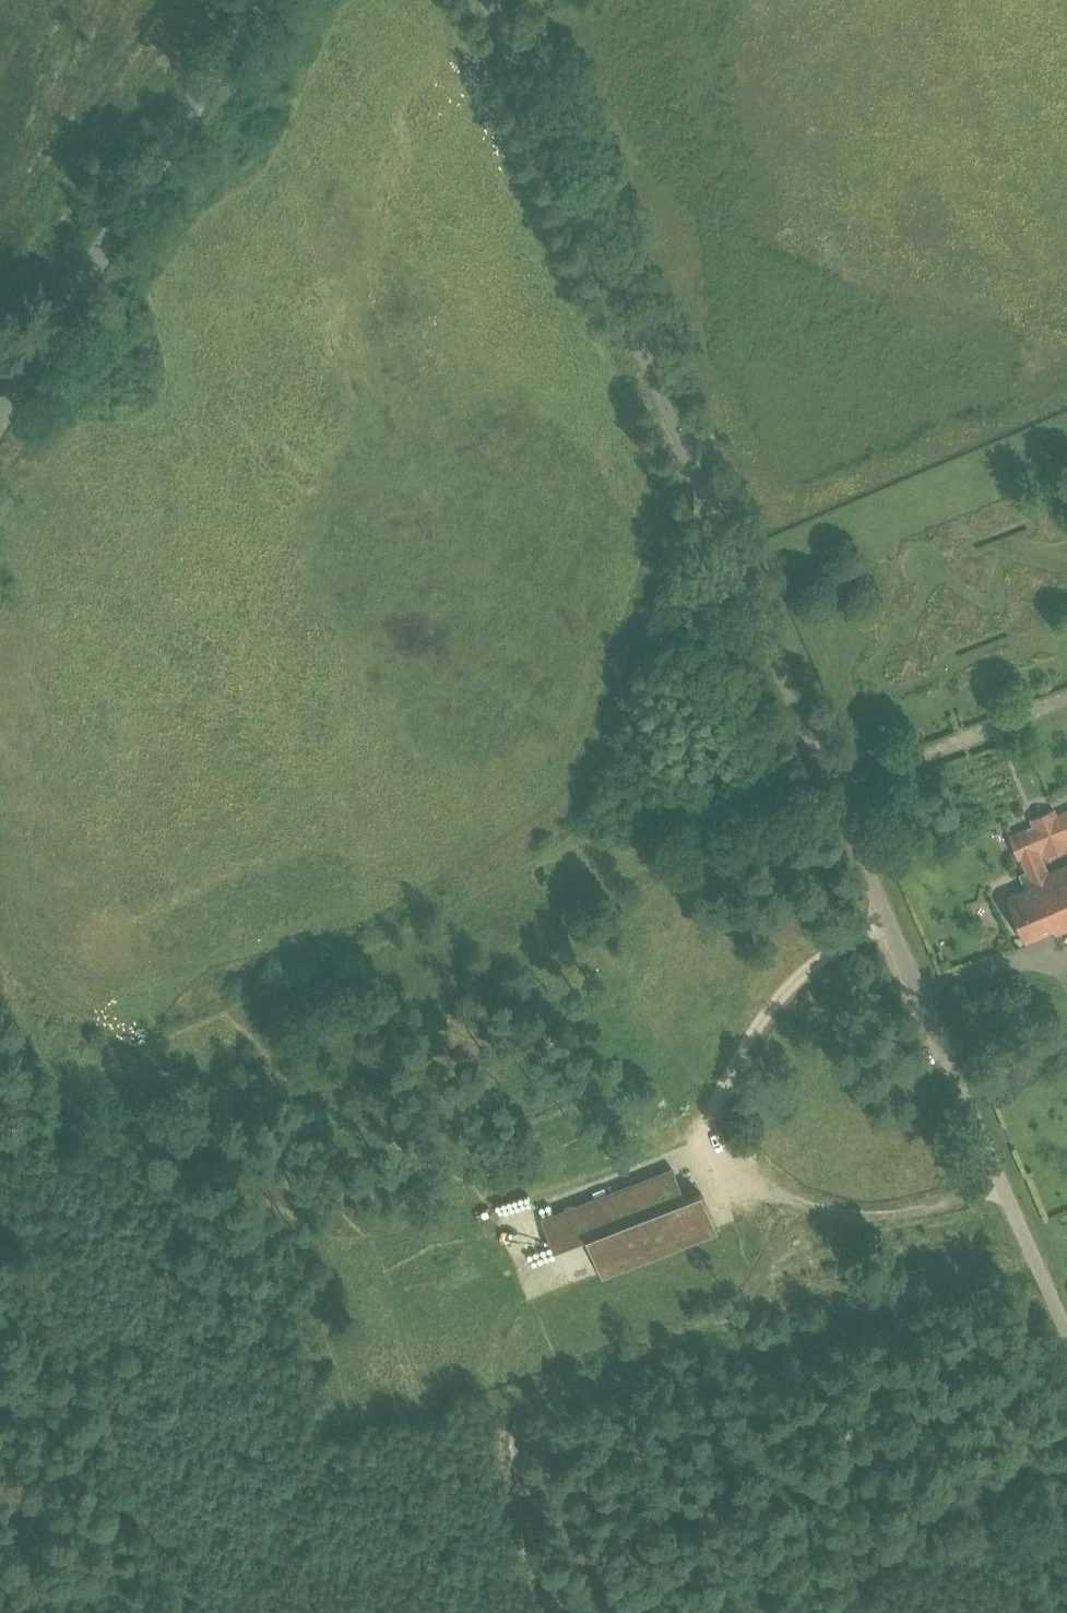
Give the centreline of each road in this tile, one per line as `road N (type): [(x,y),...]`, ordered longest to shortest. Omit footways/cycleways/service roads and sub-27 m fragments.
road 1 (unclassified): [(947,1055),(490,0)]
road 2 (track): [(886,921),(817,960),(778,998),(730,1073),(716,1128),(732,1156),(833,1215),(894,1221),(1001,1178)]
road 3 (tertiary): [(0,420),(253,0)]
road 4 (unclassified): [(947,1055),(1066,1324)]

